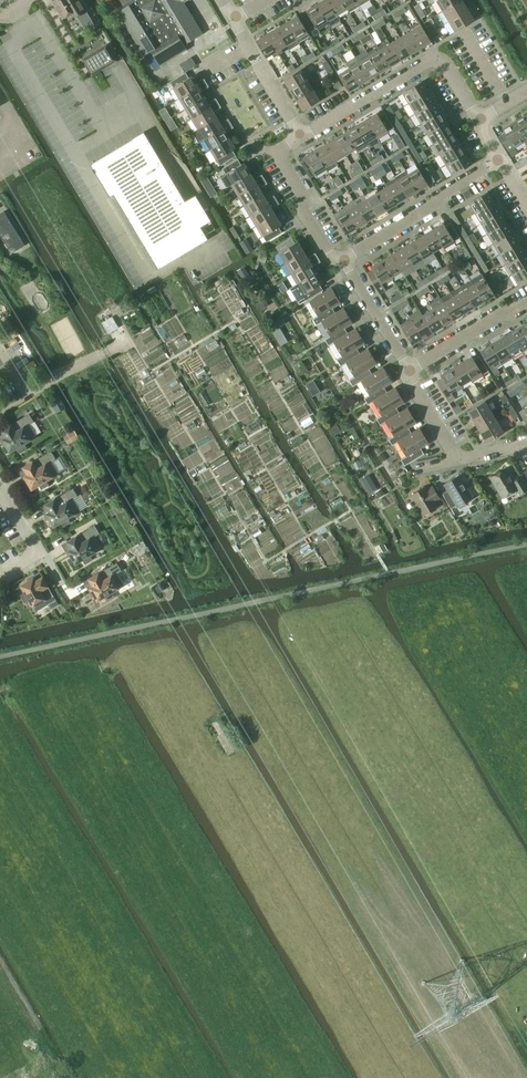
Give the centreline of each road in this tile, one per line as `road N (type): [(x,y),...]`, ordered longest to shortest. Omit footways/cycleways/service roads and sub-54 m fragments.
road 1 (residential): [(300,136),(429,63),(446,67),(480,120)]
road 2 (residential): [(344,260),(498,159)]
road 3 (residential): [(344,260),(326,253),(283,164),(286,145),(300,136)]
road 4 (residential): [(409,372),(526,302)]
road 5 (residential): [(300,136),(231,19)]
road 6 (residential): [(409,372),(344,260)]
road 7 (residential): [(0,488),(41,555),(0,575)]

